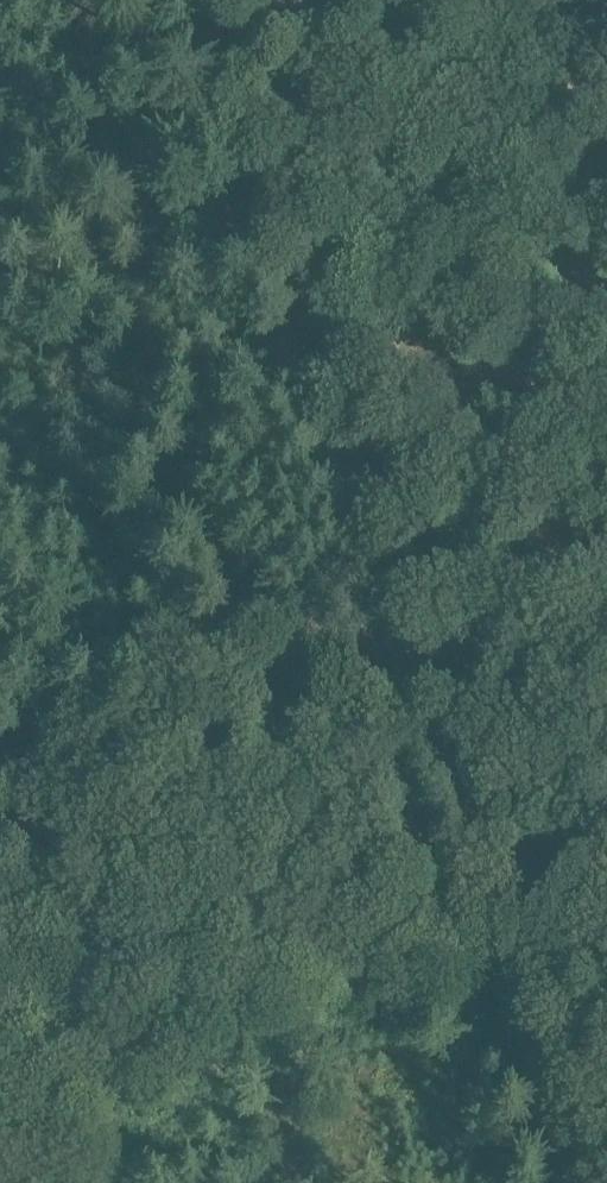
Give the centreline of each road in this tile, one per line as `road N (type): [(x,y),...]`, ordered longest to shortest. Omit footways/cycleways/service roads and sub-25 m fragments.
road 1 (track): [(586,1182),(168,0)]
road 2 (track): [(0,762),(378,593)]

